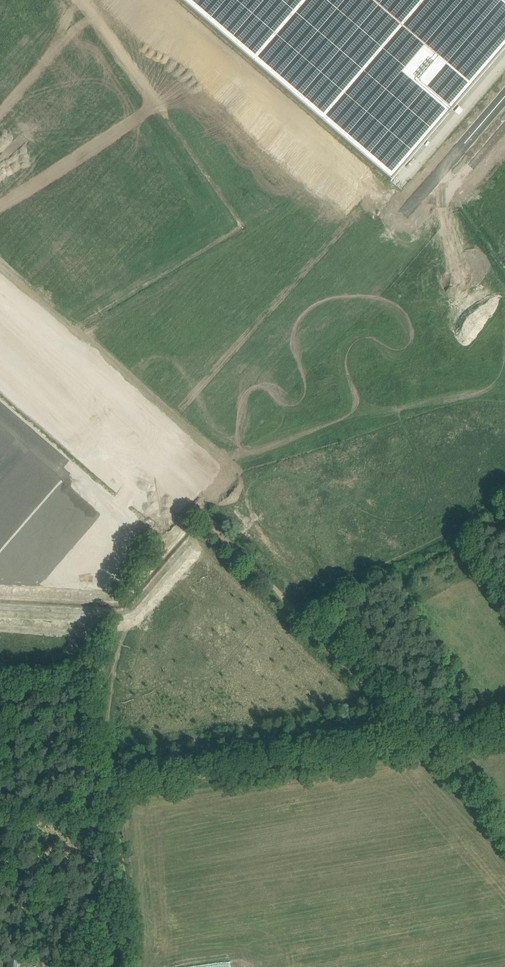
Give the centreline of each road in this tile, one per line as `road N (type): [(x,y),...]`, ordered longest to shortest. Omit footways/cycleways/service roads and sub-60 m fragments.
road 1 (track): [(427,743),(162,476),(0,297)]
road 2 (track): [(0,818),(427,743)]

